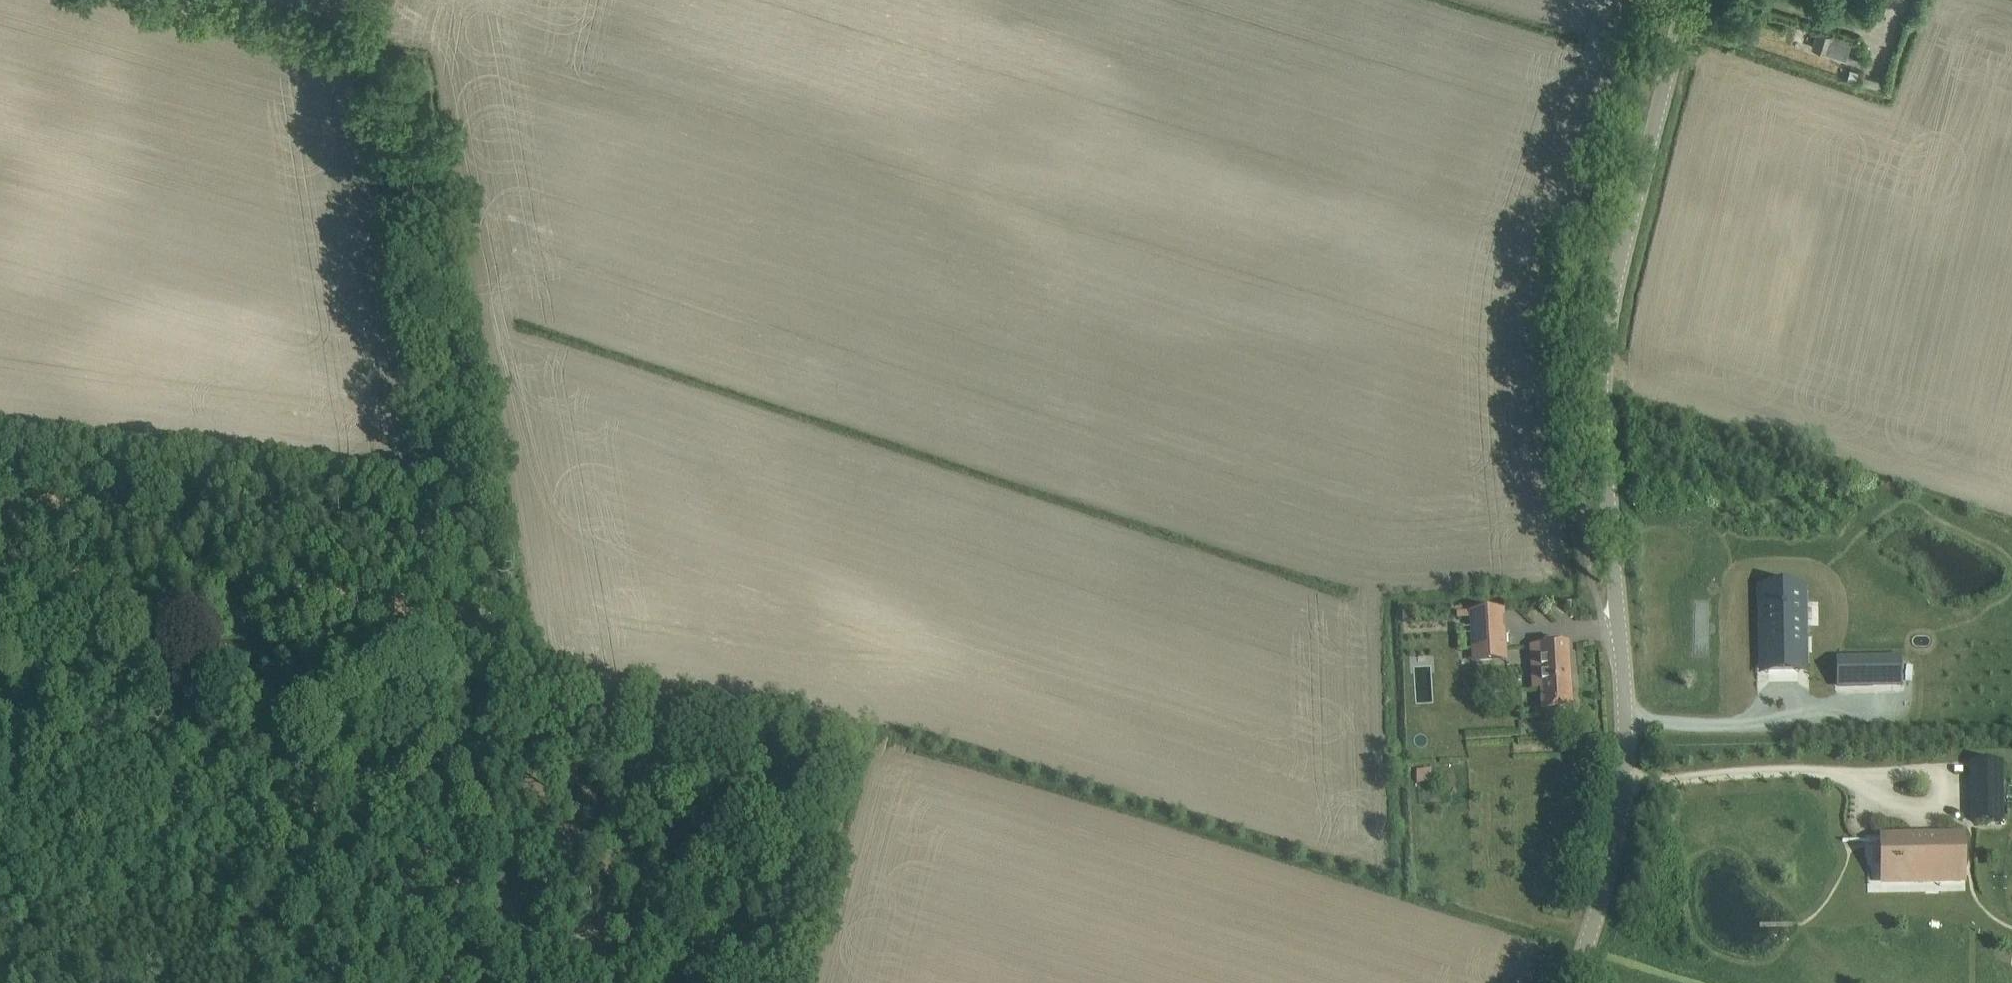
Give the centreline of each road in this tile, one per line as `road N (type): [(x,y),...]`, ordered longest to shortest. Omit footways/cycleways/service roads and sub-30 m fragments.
road 1 (unclassified): [(1573,982),(1604,892),(1624,787),(1603,390),(1609,324),(1687,0)]

